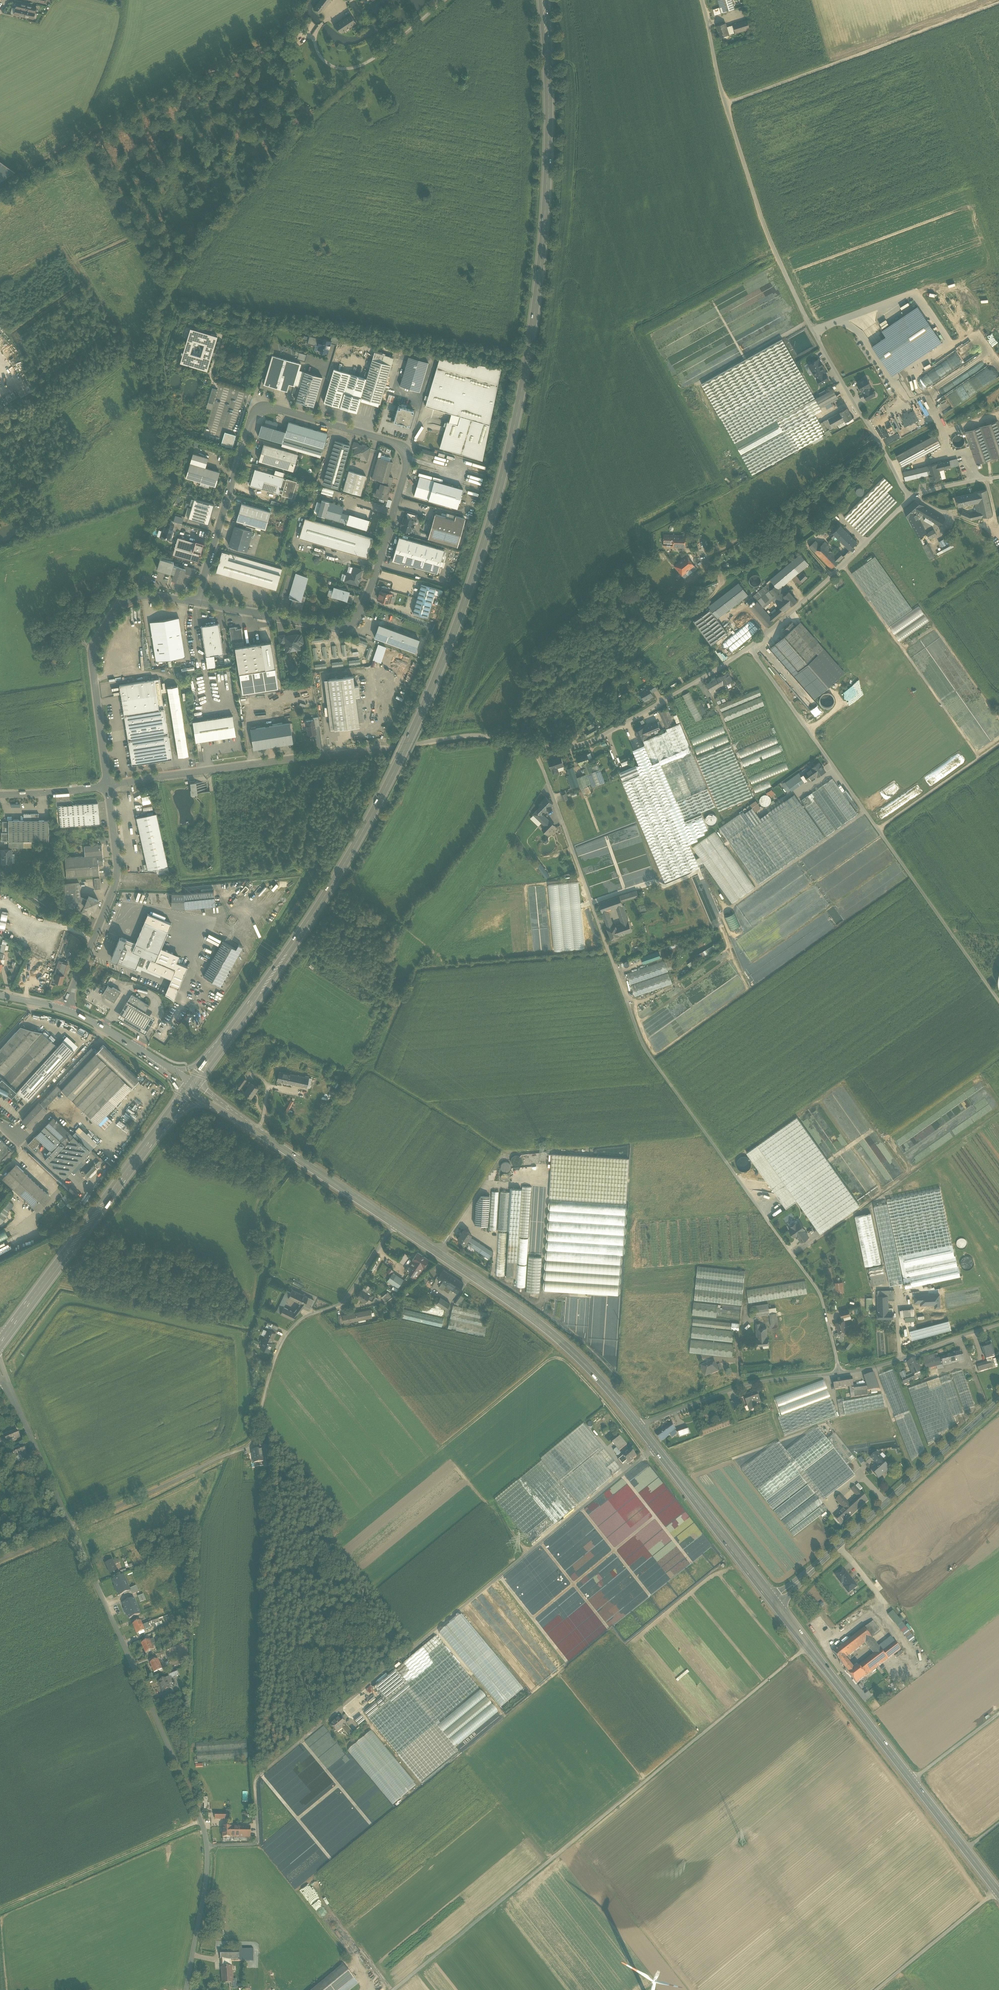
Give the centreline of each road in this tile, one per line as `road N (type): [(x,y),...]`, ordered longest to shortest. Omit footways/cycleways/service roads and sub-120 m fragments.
road 1 (primary): [(214,1054),(342,868),(412,731),(484,547),(518,409),(543,239),(543,0)]
road 2 (track): [(254,1781),(264,1598),(385,1495),(551,1359),(579,1373),(645,1456)]
road 3 (track): [(655,1447),(254,1781),(258,1844),(208,1846)]
road 4 (residential): [(196,603),(328,626),(354,619),(377,572),(409,454),(394,440),(265,407),(253,415),(232,486)]
road 5 (unclassified): [(910,497),(807,321),(767,235),(702,0)]
road 6 (secondary): [(774,1602),(578,1358),(395,1224)]
road 7 (track): [(808,1646),(393,1989)]
road 8 (unclassified): [(466,736),(536,748),(599,738),(749,648),(910,497)]
road 9 (unclassified): [(72,1526),(206,1832),(186,1989)]
road 10 (unclassified): [(72,1526),(253,1439),(283,1339),(305,1317),(342,1302),(395,1224)]
road 11 (track): [(998,1001),(749,648)]
road 12 (secondary): [(998,1893),(774,1602)]
road 13 (residential): [(108,786),(466,736)]
road 14 (tertiary): [(774,1602),(998,1400)]
road 15 (track): [(725,103),(998,3)]
road 16 (residential): [(108,786),(95,642),(119,604),(135,597),(196,603)]
road 17 (primary): [(12,1327),(164,1123)]
road 18 (track): [(668,551),(705,556),(747,536),(876,438)]
road 19 (track): [(202,1820),(0,1909)]
road 20 (secondary): [(395,1224),(245,1123)]
road 21 (unclassified): [(5,1381),(72,1526)]
road 22 (track): [(997,1891),(877,1989)]
road 23 (track): [(998,744),(878,829)]
road 24 (residential): [(99,927),(119,874),(108,786)]
road 25 (track): [(840,1084),(727,1164)]
road 26 (track): [(293,1155),(256,1206),(255,1272)]
road 27 (residential): [(232,486),(196,603)]

